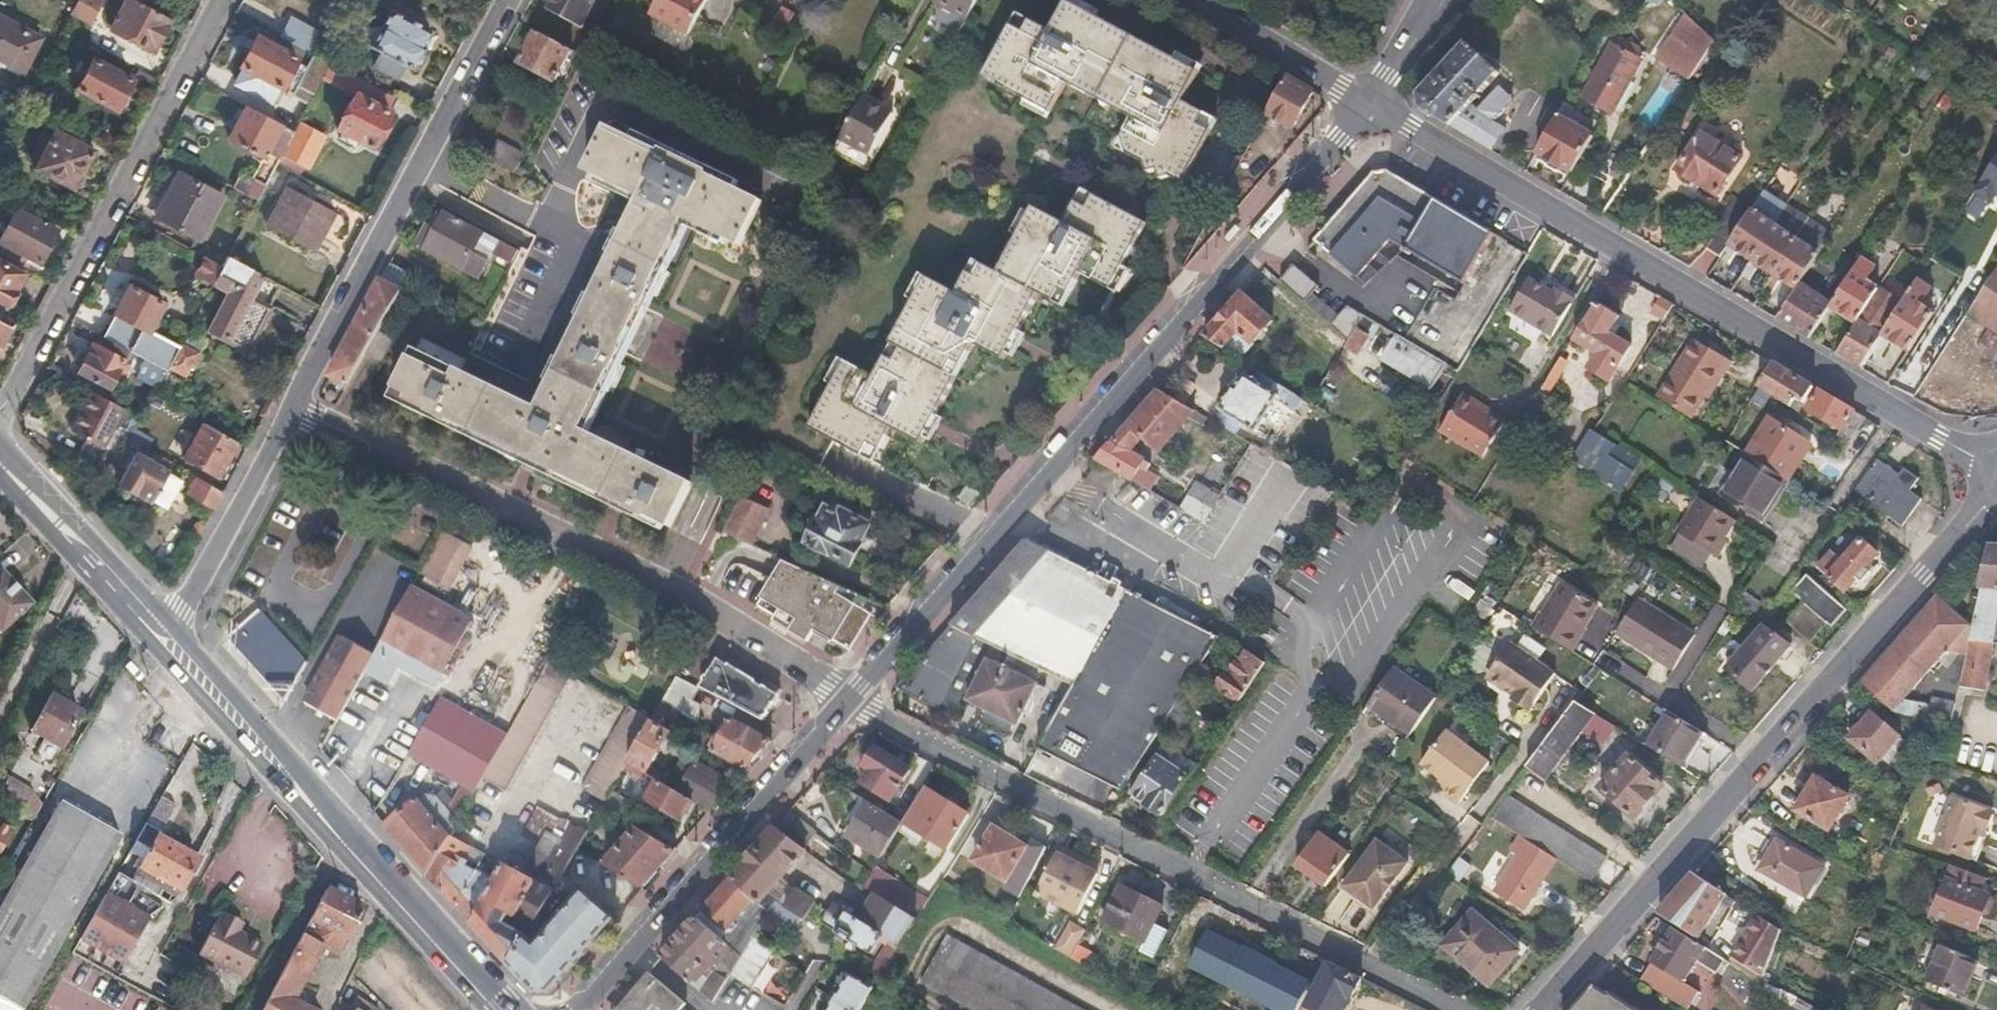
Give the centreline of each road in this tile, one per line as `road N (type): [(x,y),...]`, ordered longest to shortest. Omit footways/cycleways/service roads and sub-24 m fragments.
road 1 (tertiary): [(1369,108),(853,696)]
road 2 (tertiary): [(1369,108),(1935,438),(1987,461)]
road 3 (secondary): [(1539,1009),(1994,499)]
road 4 (residential): [(853,696),(1451,1009)]
road 5 (residential): [(853,696),(684,588),(294,404)]
road 6 (primary): [(502,1009),(159,633)]
road 7 (residential): [(0,410),(88,263),(225,0)]
road 8 (tertiary): [(294,404),(509,0)]
road 9 (tertiary): [(853,696),(578,1009)]
road 10 (tertiary): [(159,633),(184,609),(294,404)]
road 11 (primary): [(159,633),(0,462)]
road 12 (residential): [(1198,0),(1369,108)]
road 13 (residential): [(1369,108),(1466,0)]
road 14 (tertiary): [(1427,0),(1369,108)]

